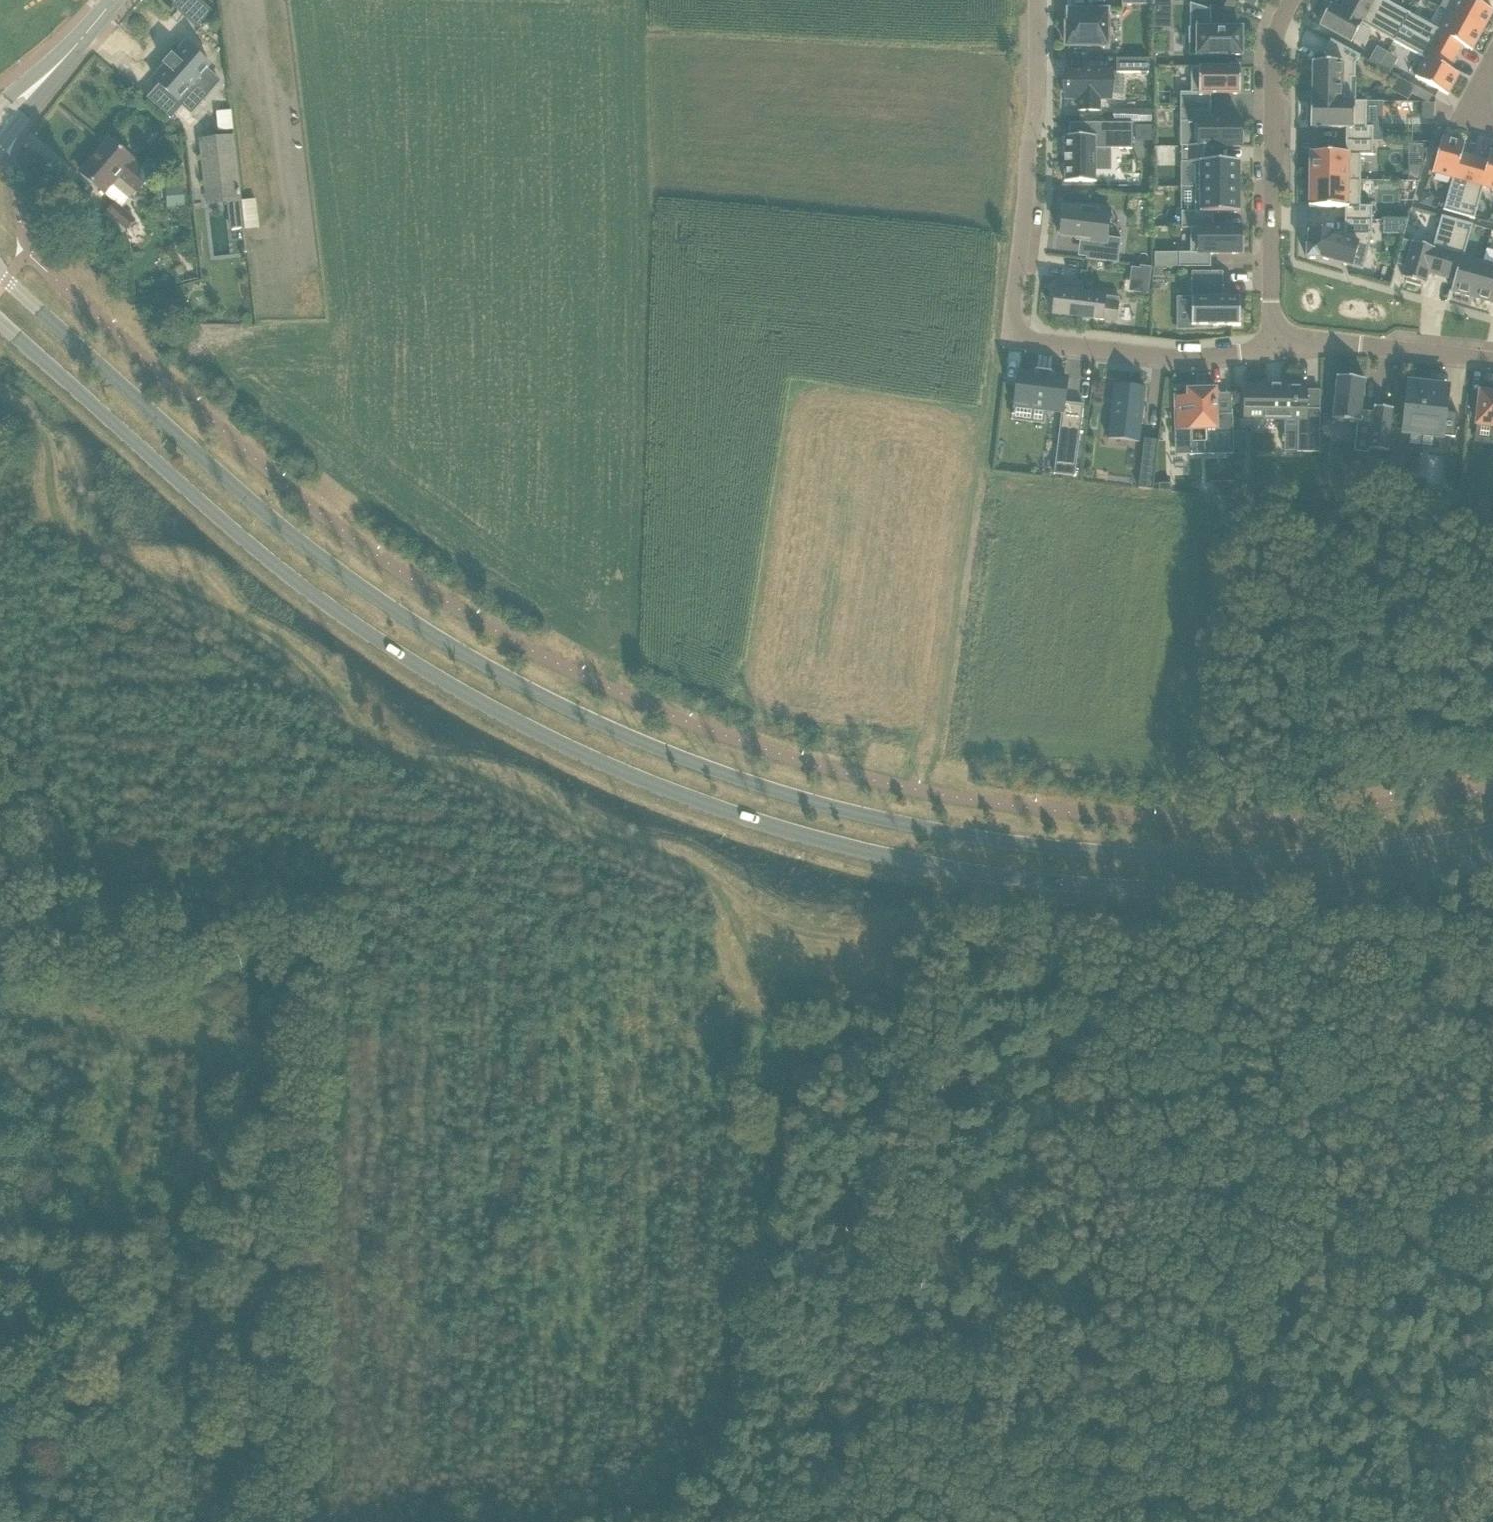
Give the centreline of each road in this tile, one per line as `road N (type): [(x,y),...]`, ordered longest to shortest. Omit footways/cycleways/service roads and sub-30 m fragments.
road 1 (secondary): [(1492,831),(1313,857),(1139,855),(896,822),(698,764),(495,670),(326,563),(208,467),(0,271)]
road 2 (secondary): [(0,326),(262,552),(381,638),(547,734),(748,818),(917,862),(1092,886),(1286,885),(1492,861)]
road 3 (track): [(1492,1222),(1157,1343),(710,1477),(475,1521)]
road 4 (residential): [(1036,0),(1037,102),(1016,335),(1187,357),(1274,346)]
road 5 (residential): [(1291,0),(1274,51),(1274,346)]
road 6 (residential): [(1274,346),(1329,343),(1492,357)]
road 7 (track): [(1218,1321),(1261,1406),(1264,1521)]
road 8 (track): [(1431,1521),(1492,1344)]

